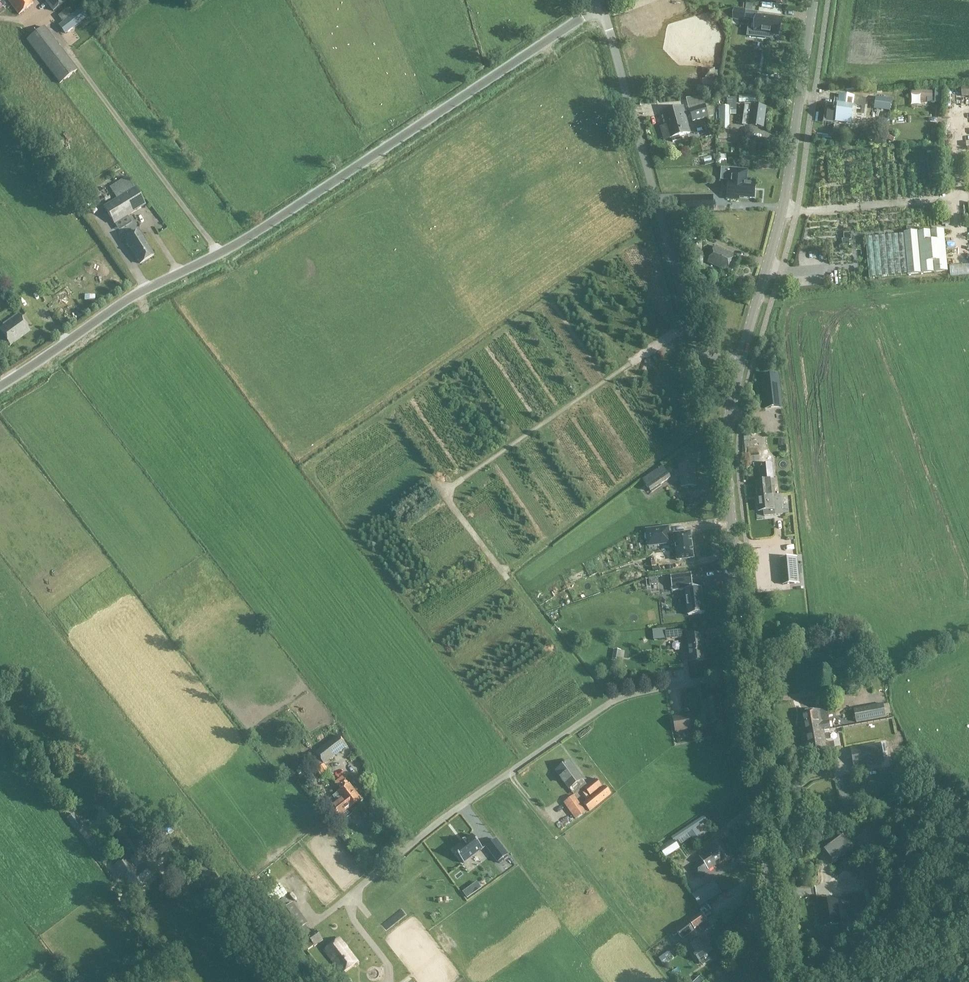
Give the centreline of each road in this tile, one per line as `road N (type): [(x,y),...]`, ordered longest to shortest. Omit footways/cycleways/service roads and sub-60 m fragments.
road 1 (unclassified): [(351,895),(611,703),(747,670)]
road 2 (unclassified): [(219,254),(602,6)]
road 3 (unclassified): [(742,362),(705,352),(695,338),(602,6)]
road 4 (tertiary): [(742,362),(781,219),(813,0)]
road 5 (tertiary): [(788,981),(747,670)]
road 6 (tertiary): [(747,670),(728,471),(742,362)]
road 7 (unclassified): [(219,254),(61,44)]
road 8 (unclassified): [(0,385),(145,289),(219,254)]

